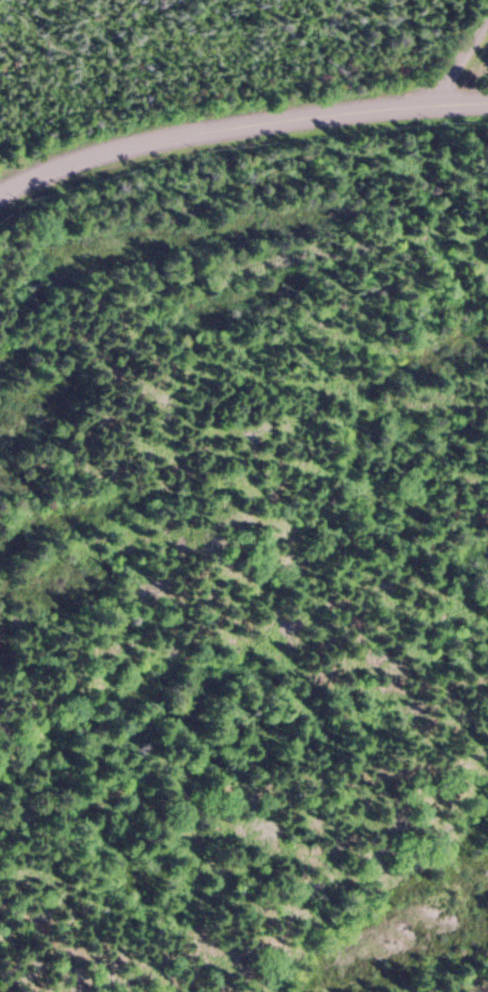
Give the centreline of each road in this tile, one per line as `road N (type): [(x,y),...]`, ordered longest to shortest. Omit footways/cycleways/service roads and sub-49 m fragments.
road 1 (tertiary): [(0,193),(89,154),(180,134),(487,101)]

